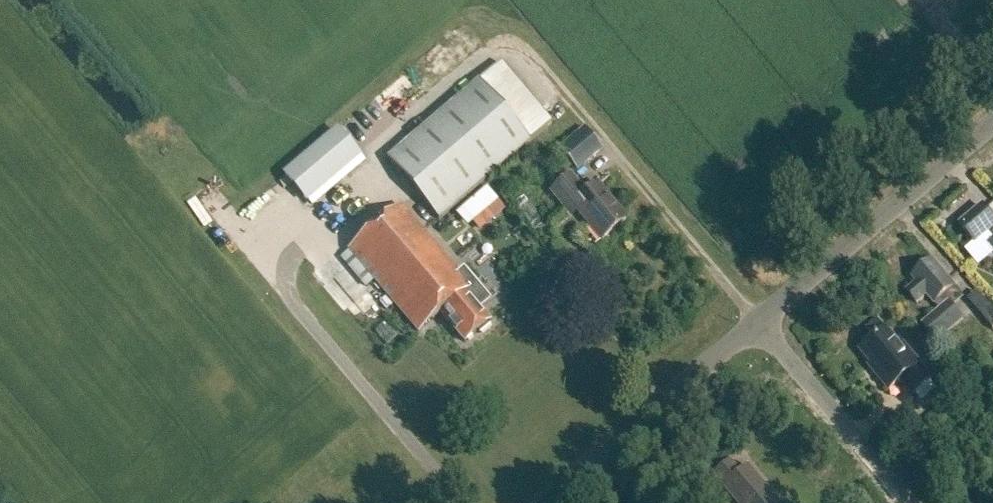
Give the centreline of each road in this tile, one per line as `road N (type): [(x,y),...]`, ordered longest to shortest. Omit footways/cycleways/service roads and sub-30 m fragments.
road 1 (unclassified): [(754,318),(992,118)]
road 2 (unclassified): [(537,502),(754,318)]
road 3 (residential): [(909,502),(754,318)]

